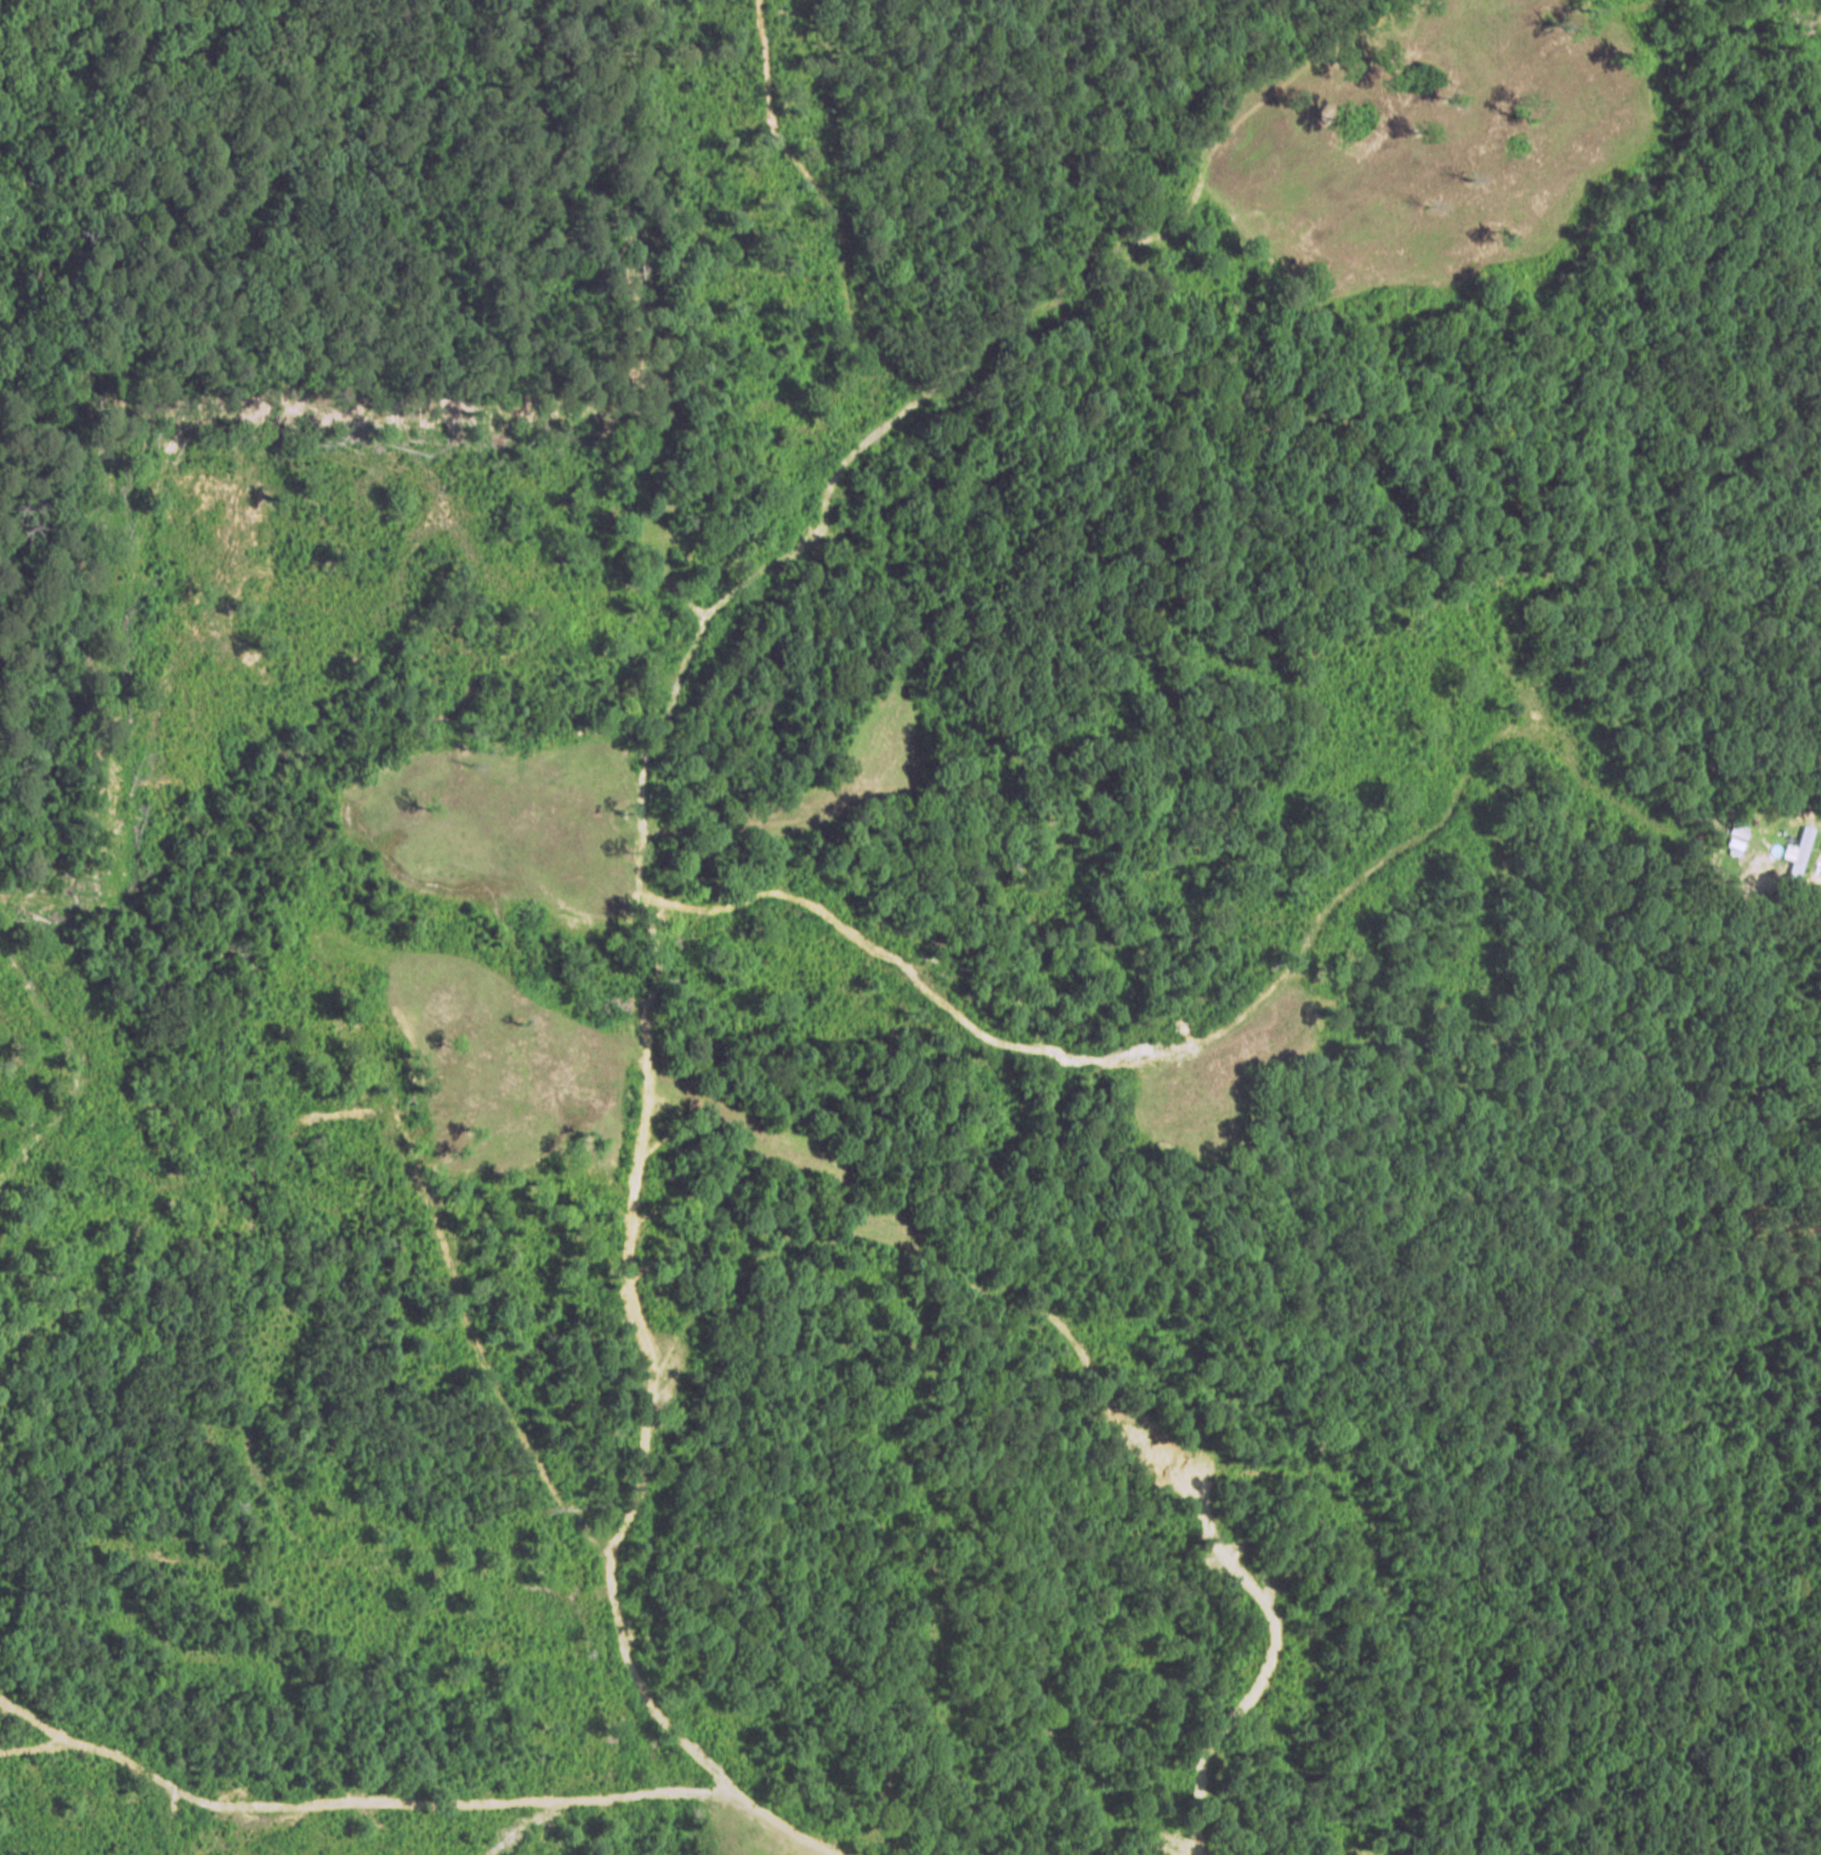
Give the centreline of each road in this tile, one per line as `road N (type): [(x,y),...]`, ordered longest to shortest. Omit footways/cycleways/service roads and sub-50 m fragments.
road 1 (residential): [(853,1854),(742,1821),(0,1793)]

